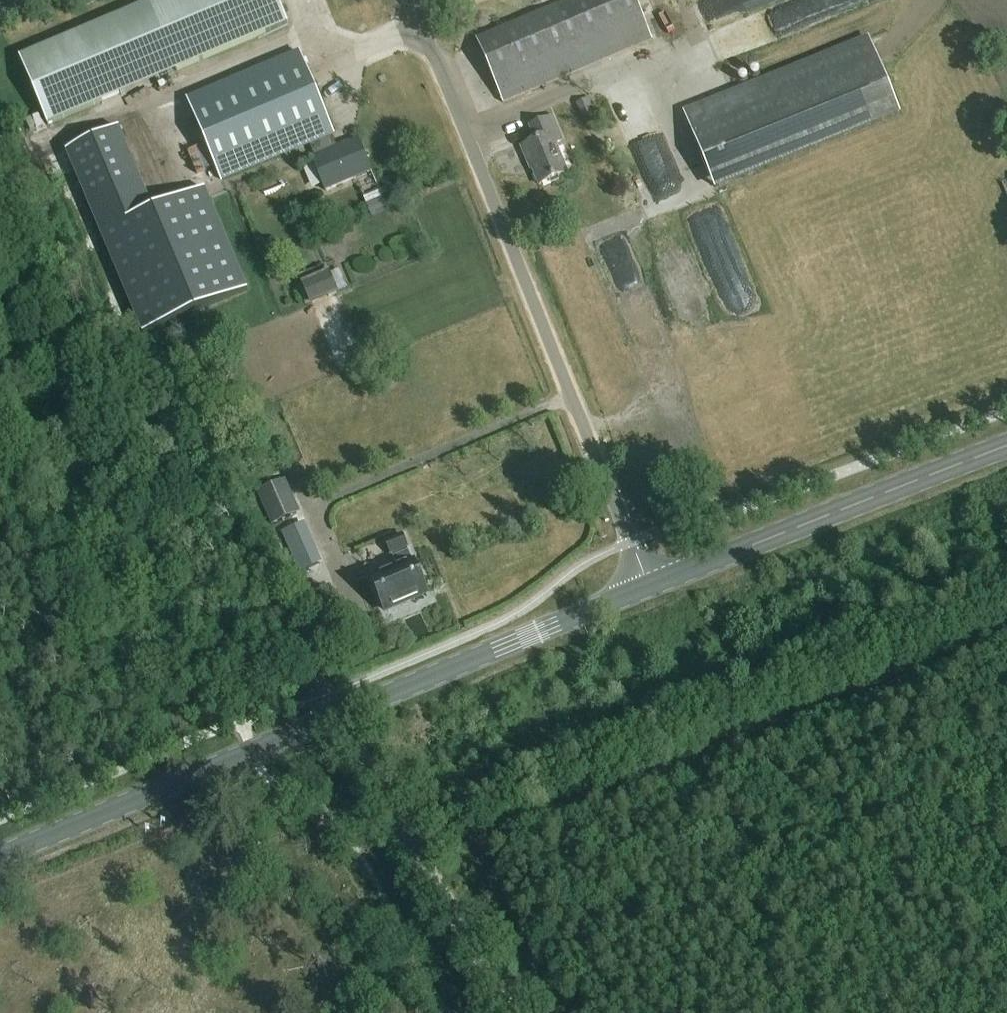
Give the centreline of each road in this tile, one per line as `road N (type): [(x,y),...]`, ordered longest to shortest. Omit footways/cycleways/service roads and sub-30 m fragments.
road 1 (secondary): [(0,856),(649,587)]
road 2 (unclassified): [(649,587),(409,0)]
road 3 (track): [(43,309),(70,446),(103,511),(147,570),(219,729)]
road 4 (secondary): [(649,587),(1006,447)]
road 5 (track): [(350,725),(513,1012)]

